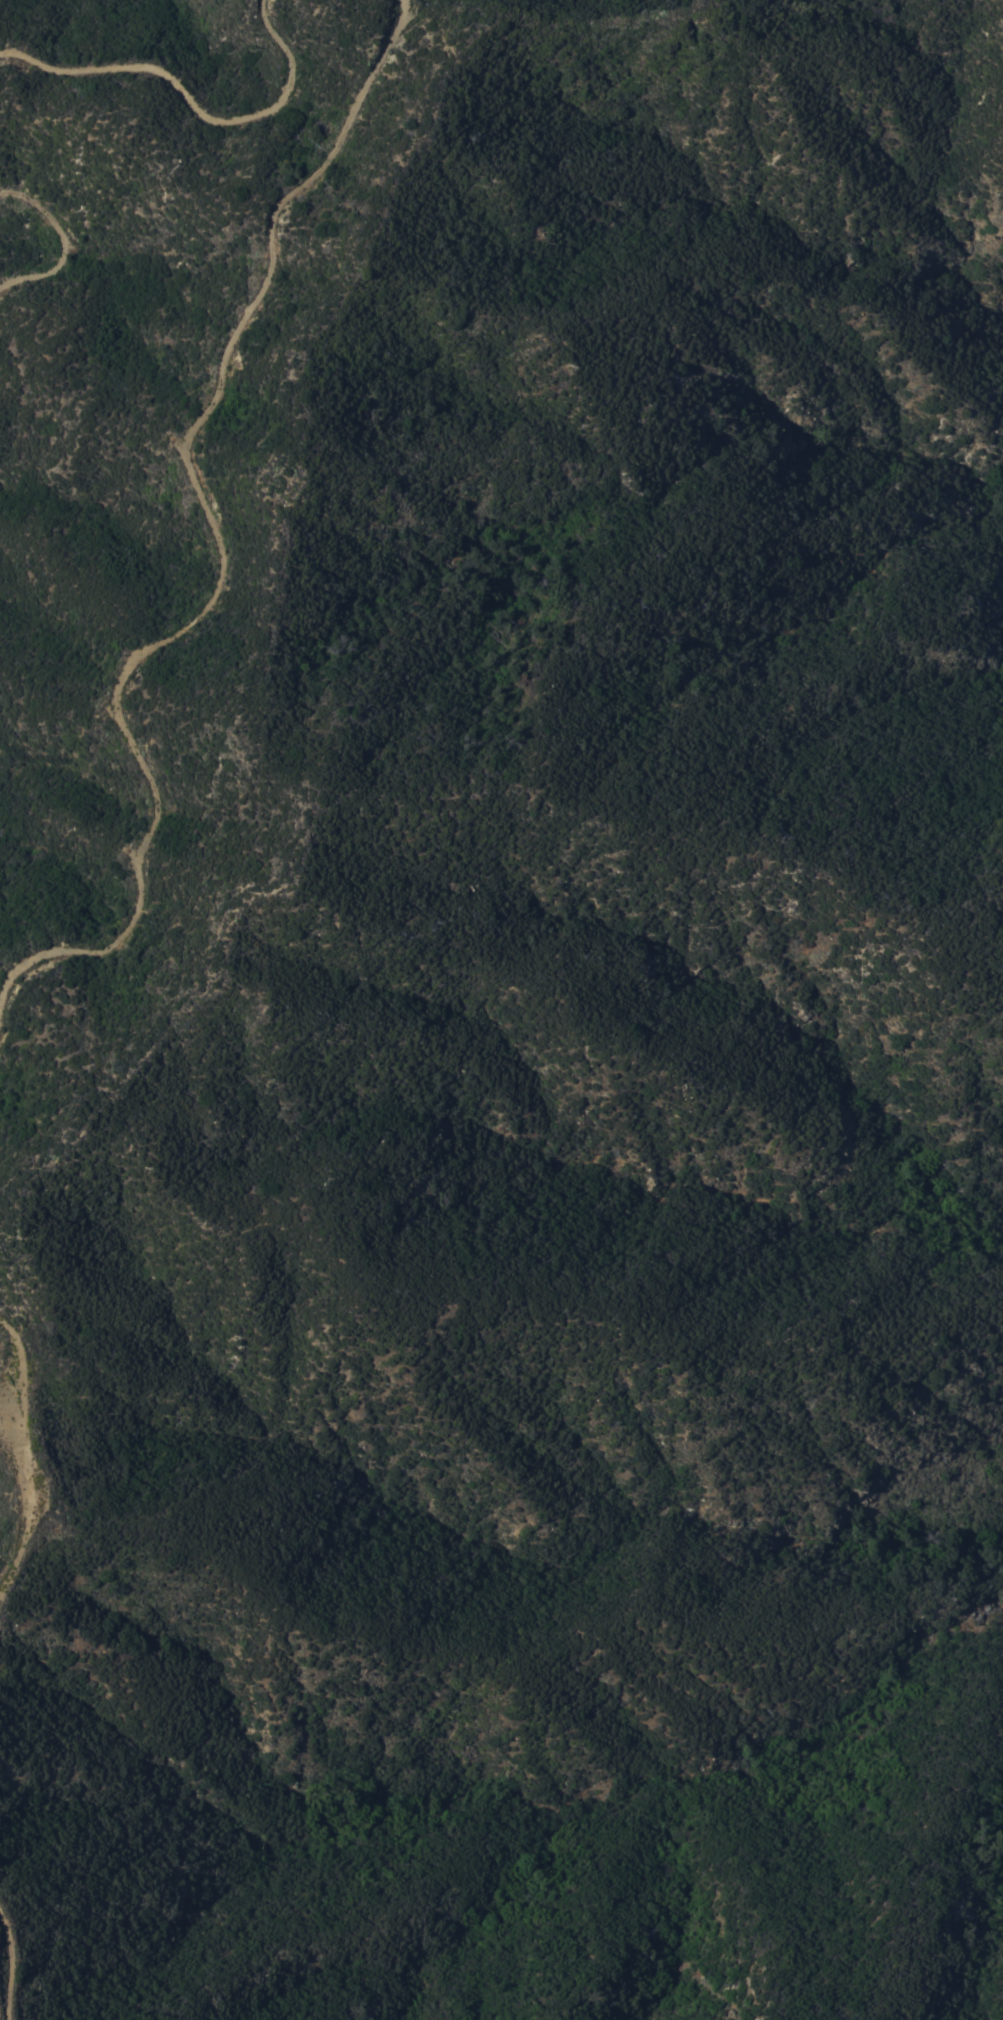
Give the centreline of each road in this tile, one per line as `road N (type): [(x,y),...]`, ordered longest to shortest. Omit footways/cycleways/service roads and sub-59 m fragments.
road 1 (track): [(0,995),(20,962),(109,943),(131,920),(156,806),(117,713),(118,682),(130,663),(201,610),(223,562),(184,448),(214,403),(229,341),(273,274),(272,215),(341,139),(396,33),(403,0)]
road 2 (track): [(258,0),(262,22),(289,52),(296,75),(282,107),(244,122),(201,119),(158,71),(57,72),(0,52)]
road 3 (track): [(0,1588),(25,1531),(29,1497),(20,1355),(0,1318)]
road 4 (track): [(0,191),(36,203),(61,234),(62,253),(55,269),(0,283)]

